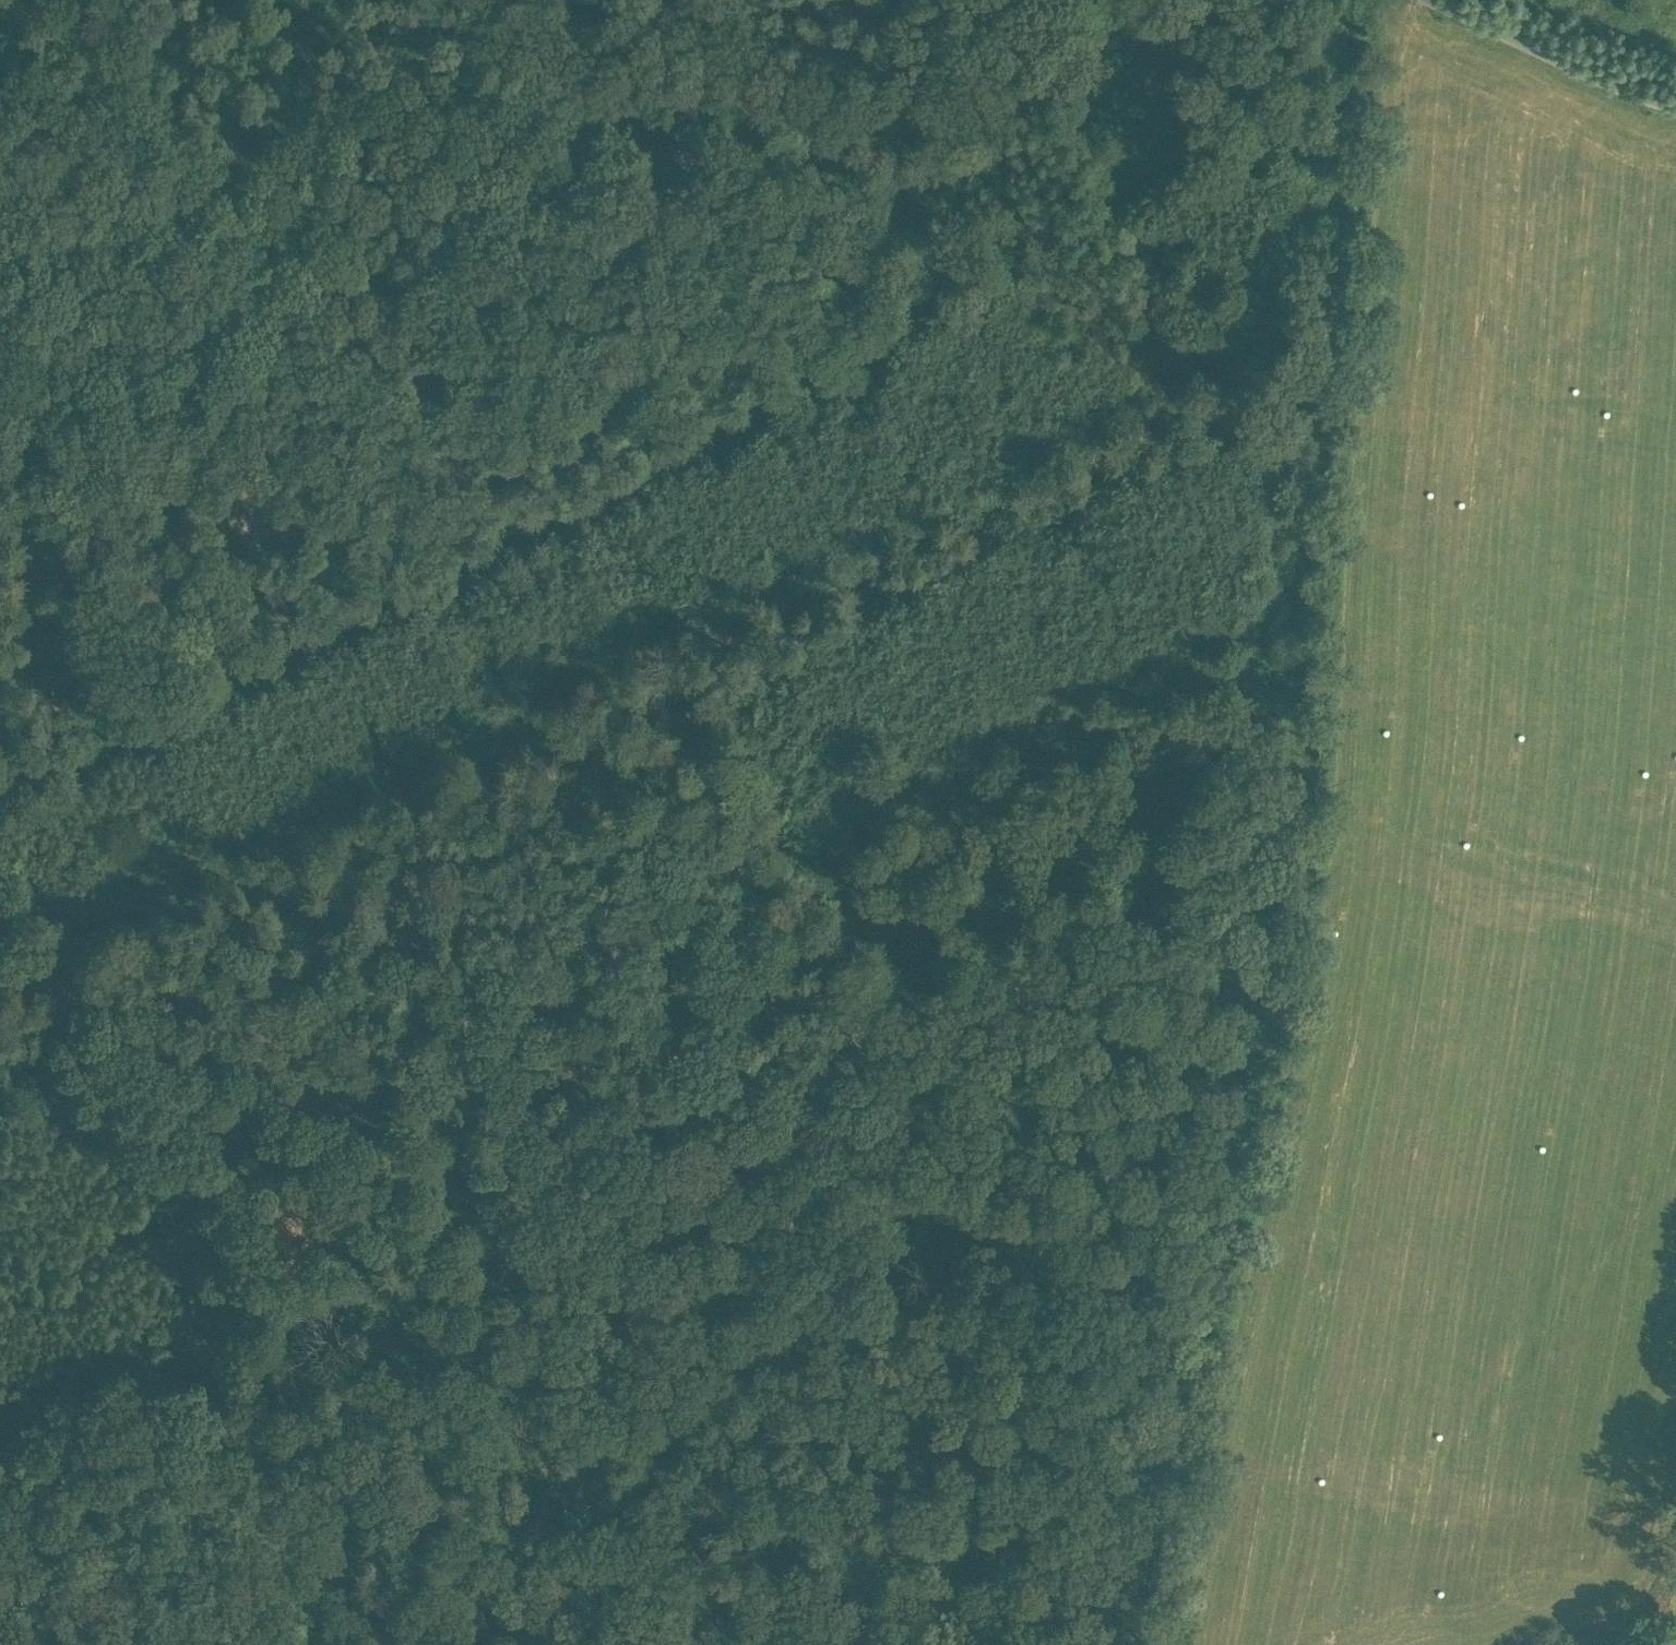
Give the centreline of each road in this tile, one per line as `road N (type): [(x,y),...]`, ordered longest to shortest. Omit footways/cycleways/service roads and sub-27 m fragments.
road 1 (unclassified): [(1675,106),(1405,90),(1298,0)]

